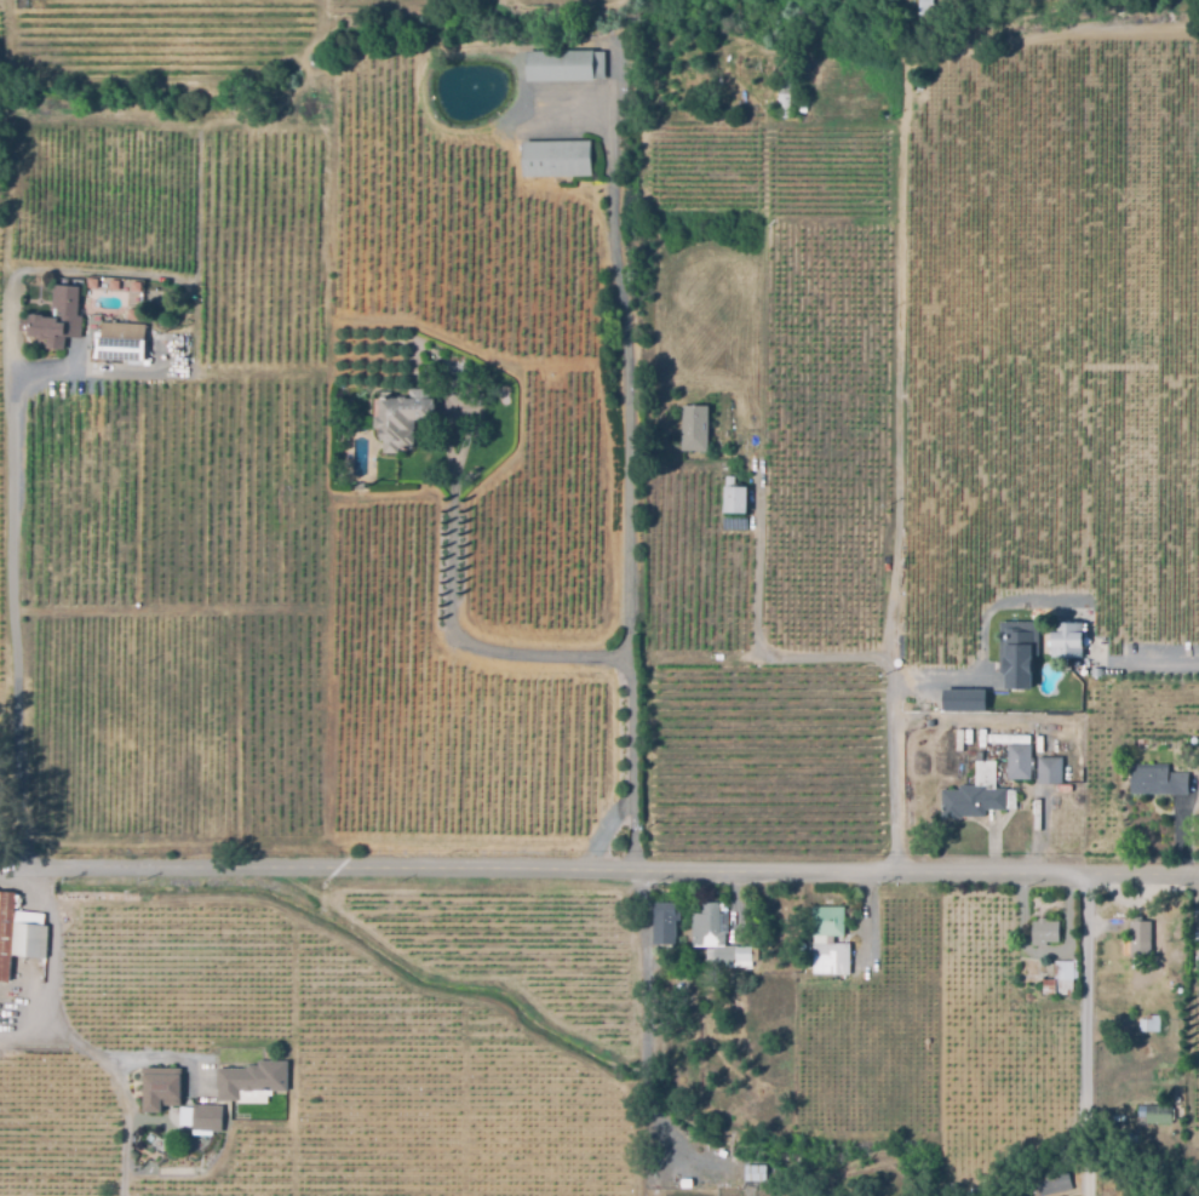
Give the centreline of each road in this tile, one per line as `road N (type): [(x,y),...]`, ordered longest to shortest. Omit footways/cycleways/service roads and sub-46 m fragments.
road 1 (residential): [(1198,875),(0,869)]

